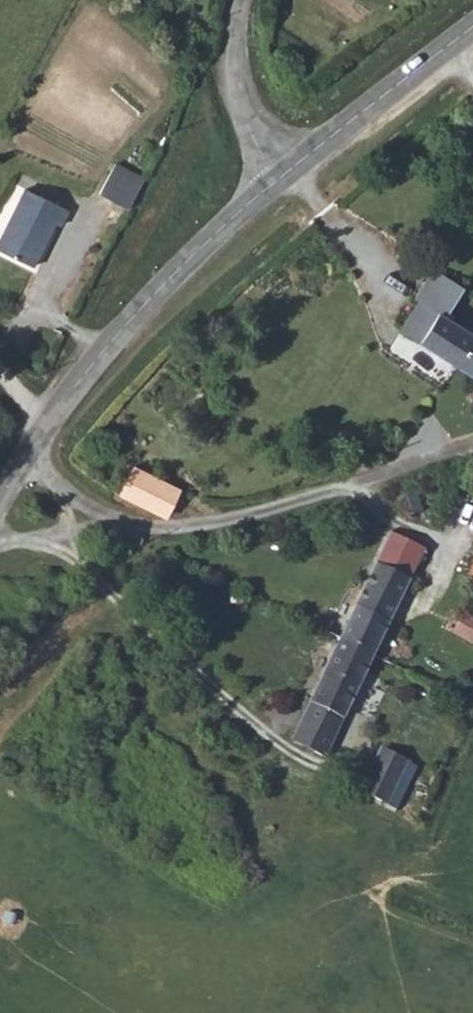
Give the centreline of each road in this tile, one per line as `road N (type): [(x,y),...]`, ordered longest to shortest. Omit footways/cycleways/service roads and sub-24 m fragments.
road 1 (tertiary): [(0,501),(95,360),(273,182)]
road 2 (tertiary): [(273,182),(472,30)]
road 3 (unclassified): [(273,182),(246,124),(234,71),(242,0)]

